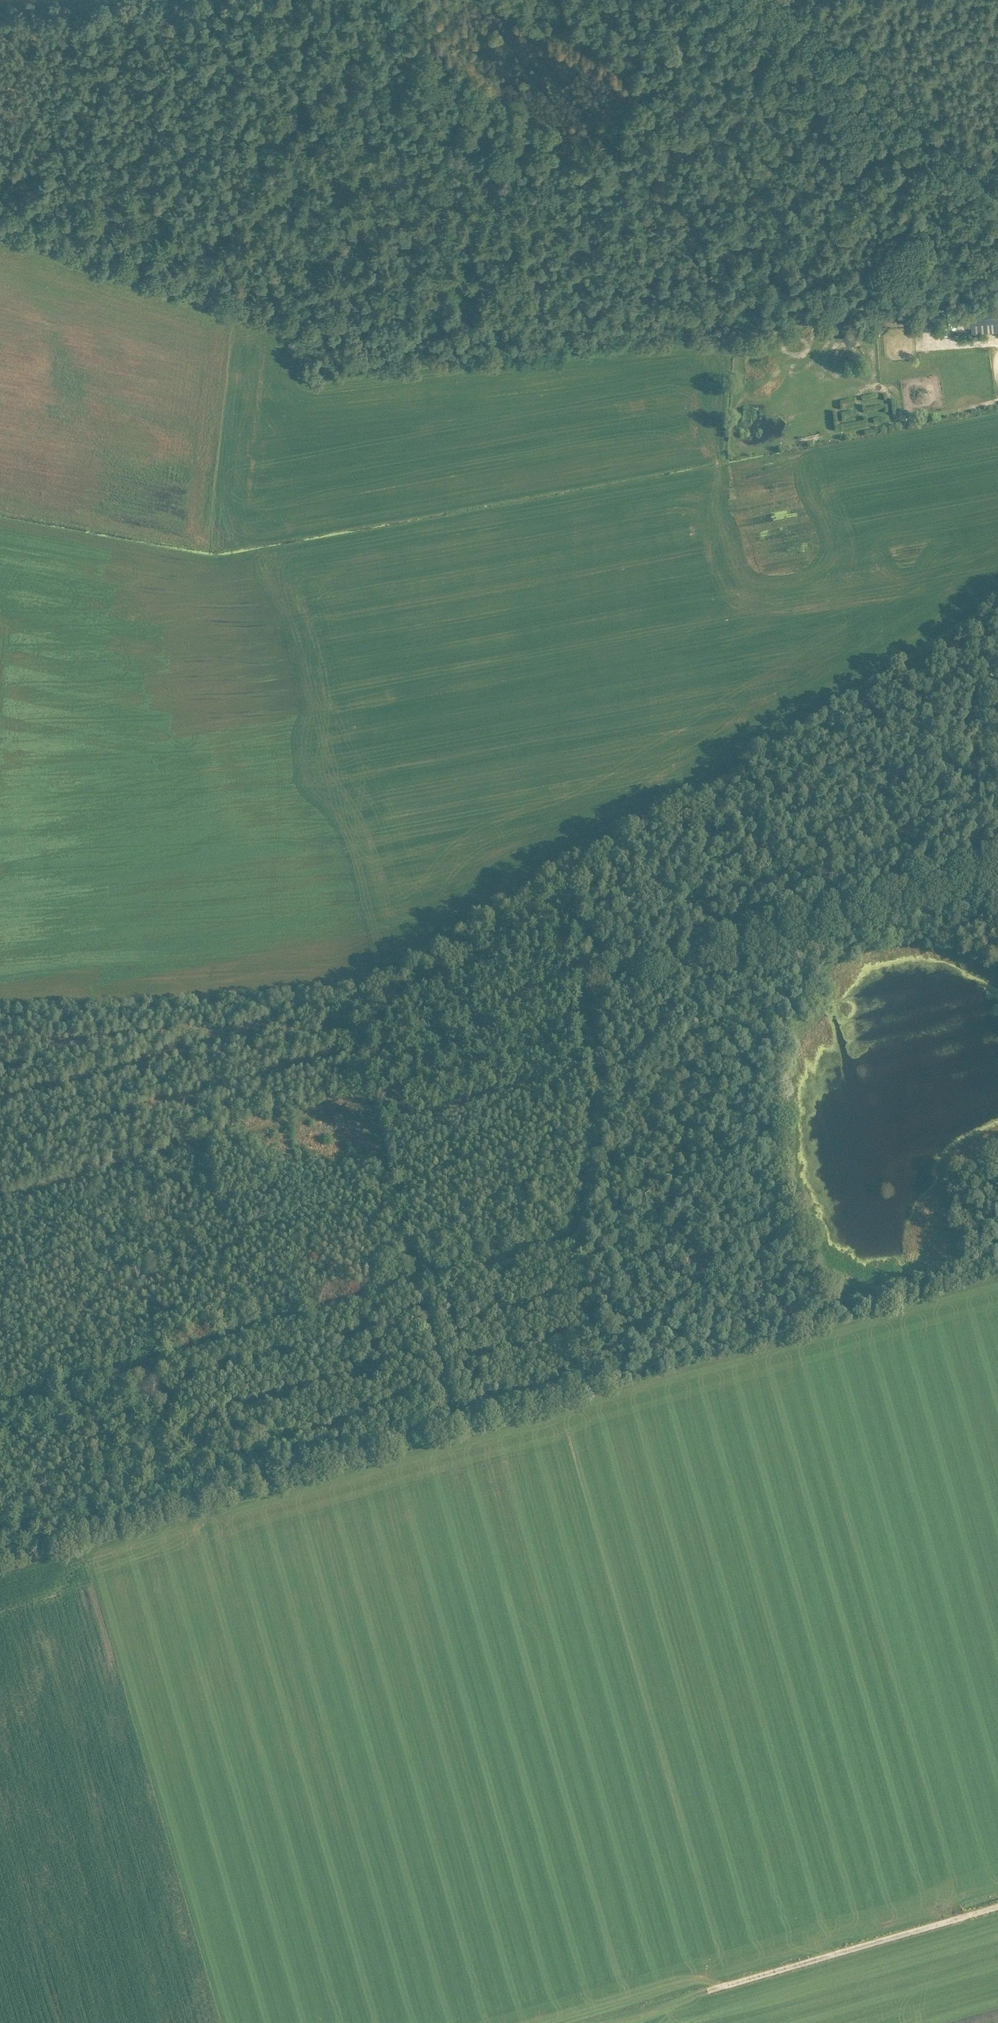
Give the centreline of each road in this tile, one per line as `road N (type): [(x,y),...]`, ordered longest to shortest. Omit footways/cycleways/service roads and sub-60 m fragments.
road 1 (track): [(0,1416),(582,1247),(576,1218),(596,1118),(595,989),(997,866)]
road 2 (track): [(412,0),(321,86),(214,242)]
road 3 (track): [(967,875),(965,631),(973,612),(997,596)]
road 4 (track): [(997,183),(784,0)]

